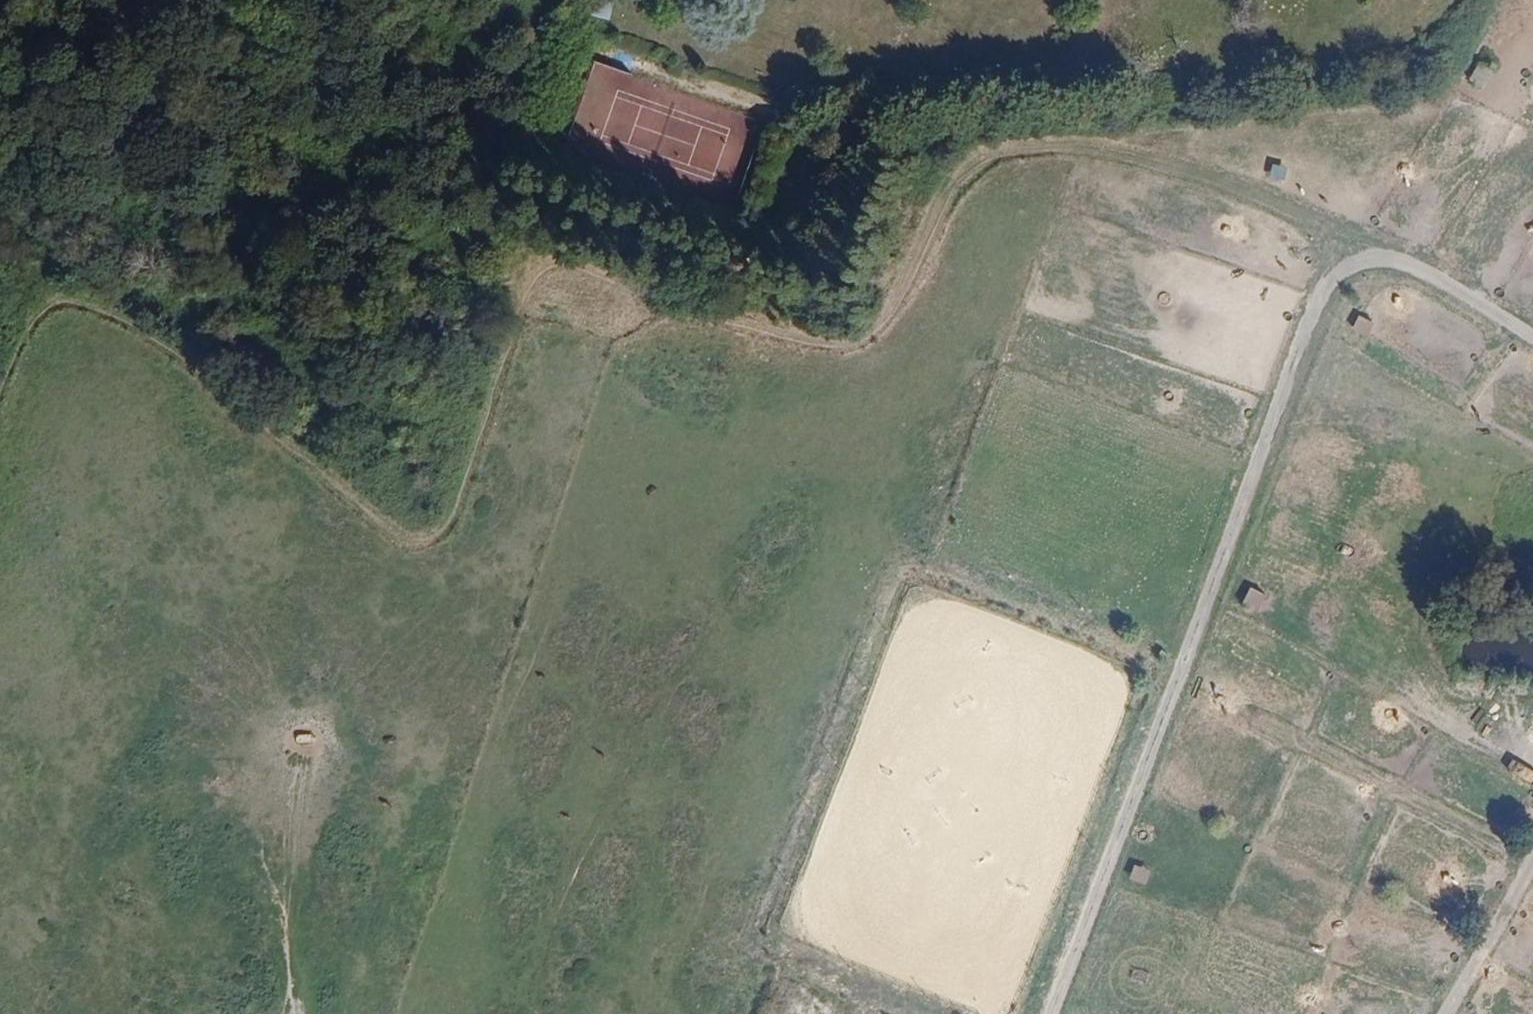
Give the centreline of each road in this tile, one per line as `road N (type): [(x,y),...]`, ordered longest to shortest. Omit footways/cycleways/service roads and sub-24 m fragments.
road 1 (track): [(1051,1013),(1329,262),(1380,251),(1532,337)]

